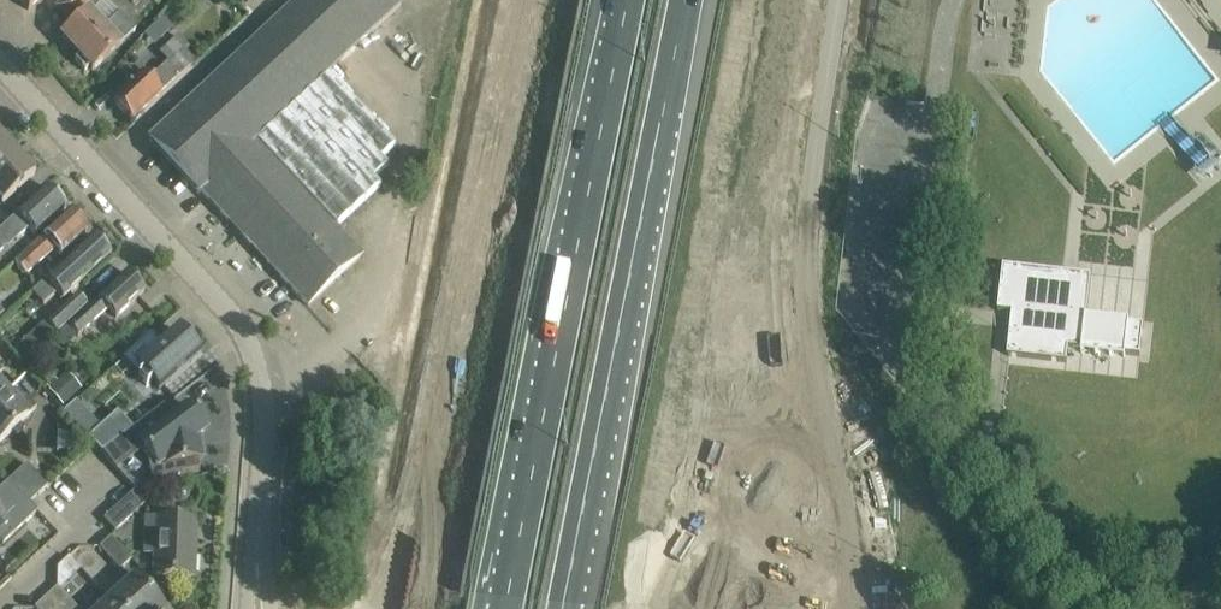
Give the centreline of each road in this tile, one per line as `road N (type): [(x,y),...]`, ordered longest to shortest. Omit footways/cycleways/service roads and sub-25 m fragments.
road 1 (motorway): [(564,608),(686,0)]
road 2 (motorway): [(624,0),(504,608)]
road 3 (motorway): [(711,608),(723,331),(777,0)]
road 4 (tertiary): [(259,572),(266,435),(251,348),(228,309),(0,62)]

